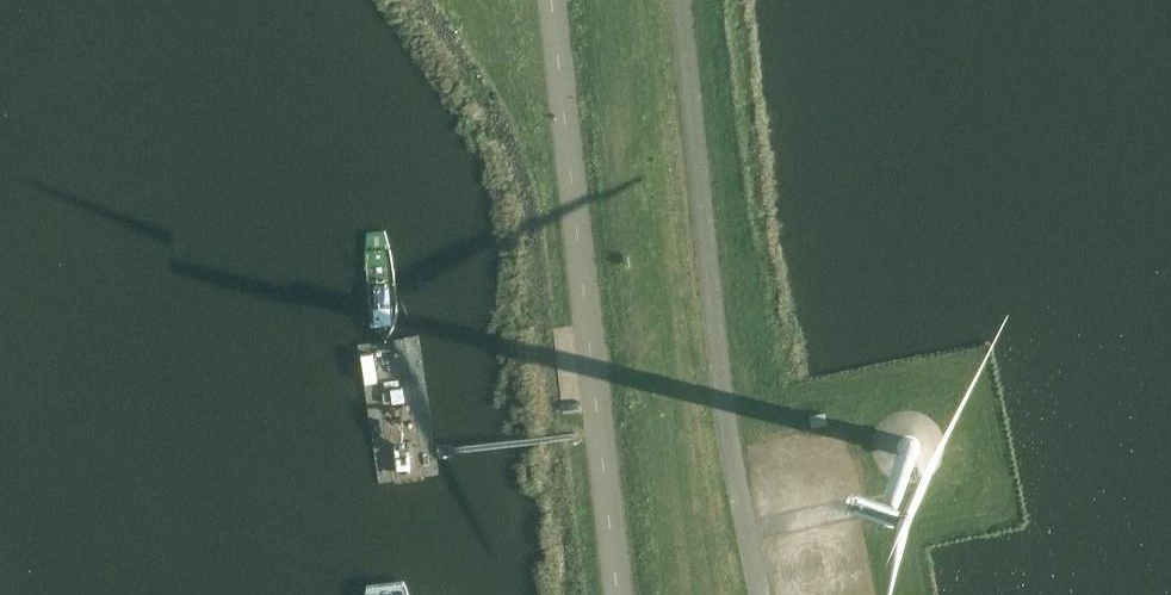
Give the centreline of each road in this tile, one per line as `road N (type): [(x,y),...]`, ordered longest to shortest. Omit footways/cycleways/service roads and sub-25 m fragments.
road 1 (unclassified): [(617,594),(553,0)]

